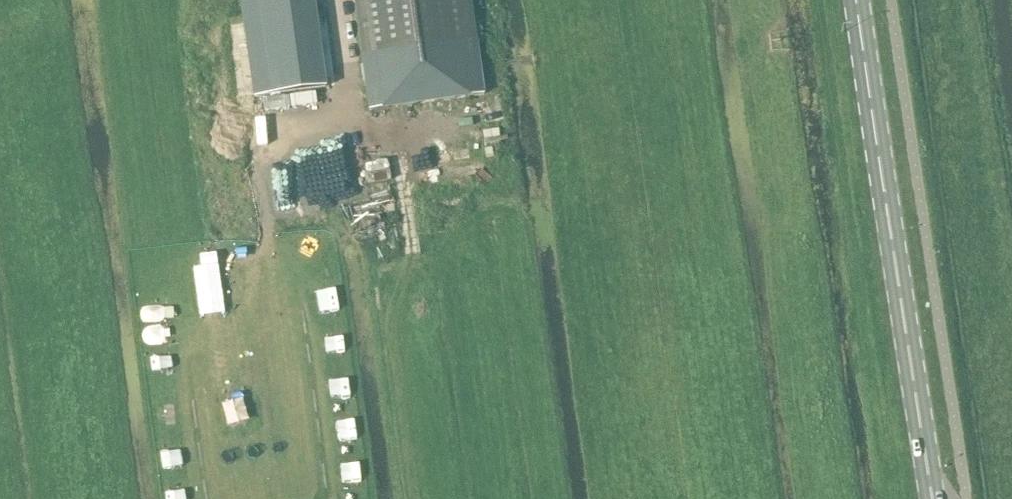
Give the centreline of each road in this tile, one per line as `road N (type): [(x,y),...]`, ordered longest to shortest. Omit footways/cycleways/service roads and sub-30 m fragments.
road 1 (secondary): [(936,498),(857,0)]
road 2 (track): [(423,498),(404,271),(411,250),(394,127)]

